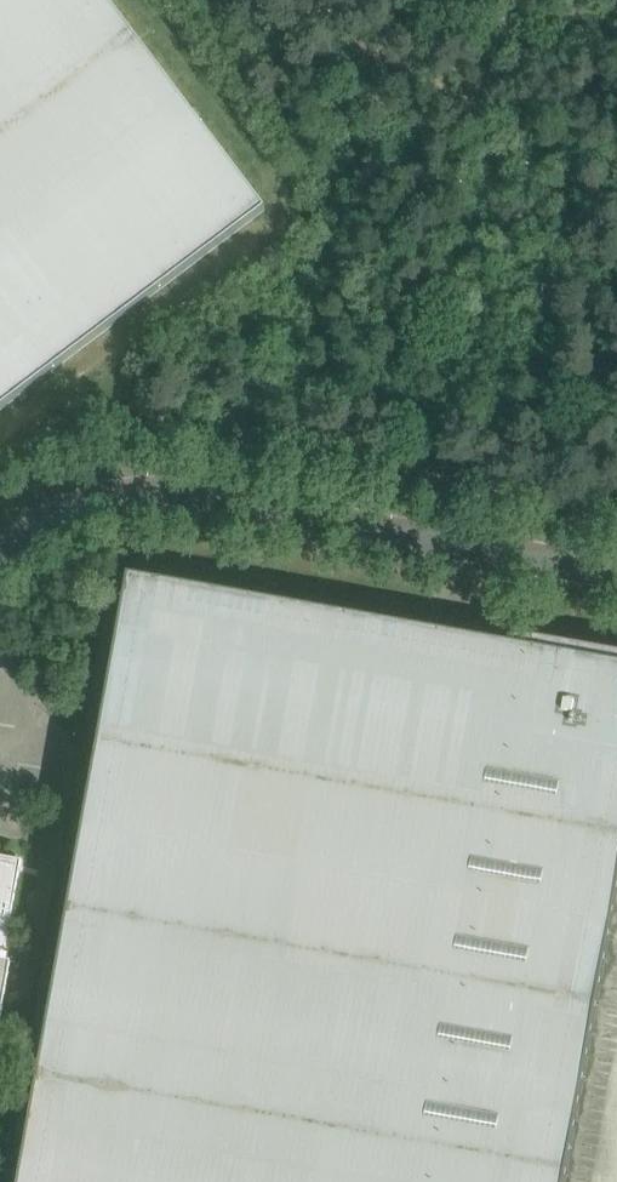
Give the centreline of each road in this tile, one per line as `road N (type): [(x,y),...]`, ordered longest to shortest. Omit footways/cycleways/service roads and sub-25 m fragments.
road 1 (tertiary): [(616,574),(154,497),(114,497),(45,526)]

